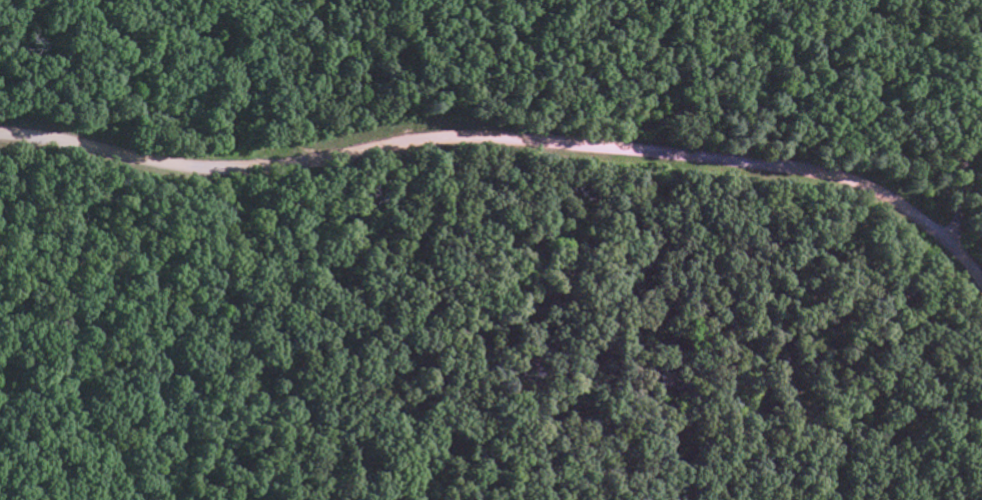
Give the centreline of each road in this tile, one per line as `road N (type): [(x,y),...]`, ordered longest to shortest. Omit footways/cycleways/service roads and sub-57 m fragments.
road 1 (residential): [(949,244),(906,210),(843,178),(683,153),(451,138),(251,168),(188,166),(0,136)]
road 2 (residential): [(450,499),(531,142)]

